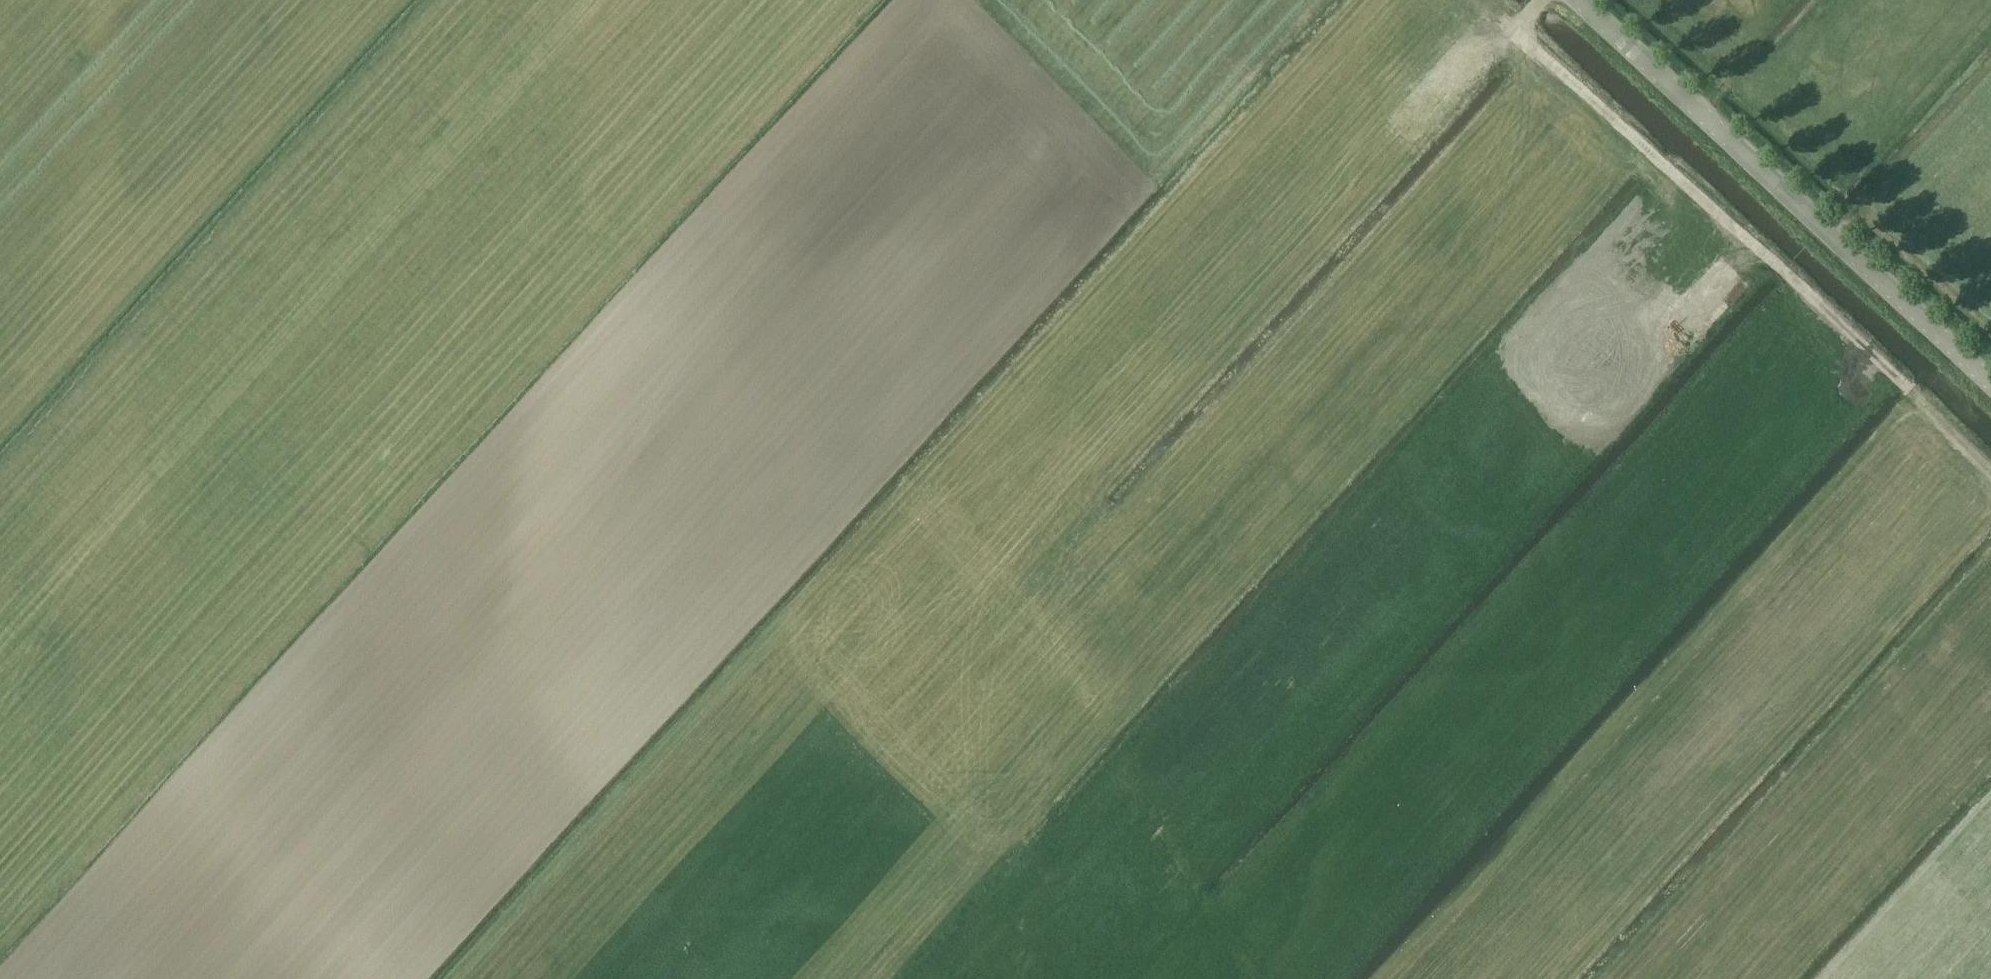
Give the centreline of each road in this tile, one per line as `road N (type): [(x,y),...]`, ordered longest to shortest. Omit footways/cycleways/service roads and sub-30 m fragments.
road 1 (track): [(1990,464),(1487,0)]
road 2 (unclassified): [(1990,387),(1577,0)]
road 3 (track): [(1873,759),(1990,621)]

